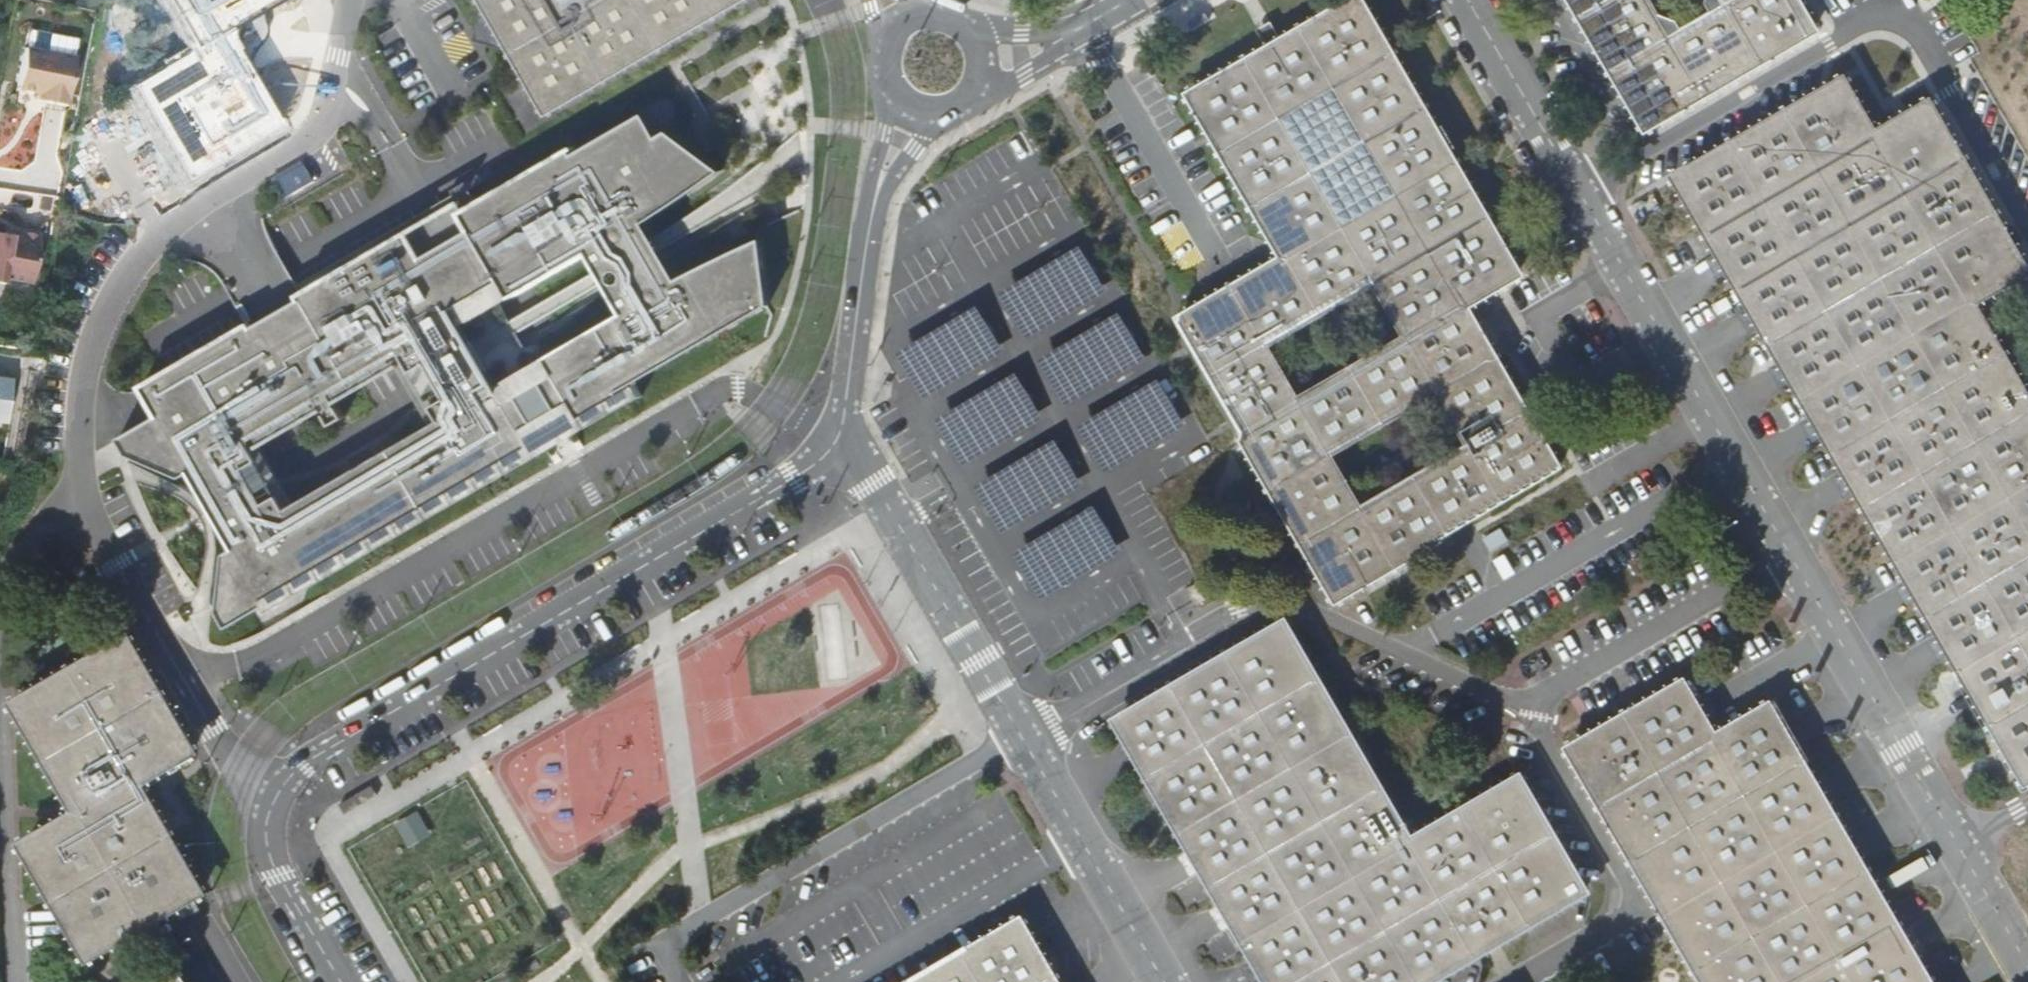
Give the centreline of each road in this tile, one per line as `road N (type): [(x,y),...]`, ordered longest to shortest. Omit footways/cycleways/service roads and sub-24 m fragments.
road 1 (unclassified): [(836,441),(792,479),(313,758),(280,790)]
road 2 (unclassified): [(2027,244),(1908,34),(1882,19),(1856,27),(1579,190)]
road 3 (unclassified): [(80,491),(81,388),(111,297),(175,219),(303,142),(337,67),(348,0)]
road 4 (unclassified): [(1527,707),(1303,609),(1262,607),(1185,629),(1175,654),(1025,743)]
road 5 (unclassified): [(680,981),(669,947),(704,919),(1020,734)]
road 6 (unclassified): [(1579,190),(1788,555)]
road 7 (unclassified): [(1511,981),(1631,915),(1630,887),(1527,707)]
road 8 (unclassified): [(280,790),(215,730),(80,491)]
road 9 (unclassified): [(836,441),(874,483),(1020,734)]
road 10 (unclassified): [(912,114),(871,218),(836,441)]
road 11 (unclassified): [(1788,555),(1958,846)]
road 12 (unclassified): [(1527,707),(1788,555)]
road 13 (unclassified): [(18,981),(0,696)]
road 14 (unclassified): [(1025,743),(1163,981)]
road 15 (unclassified): [(1468,0),(1579,190)]
road 16 (unclassified): [(337,981),(266,847),(268,814),(280,790)]
road 17 (unclassified): [(1127,0),(1022,55),(981,59)]
road 18 (unclassified): [(1958,846),(2027,967)]
road 19 (unclassified): [(0,588),(22,541),(80,491)]

